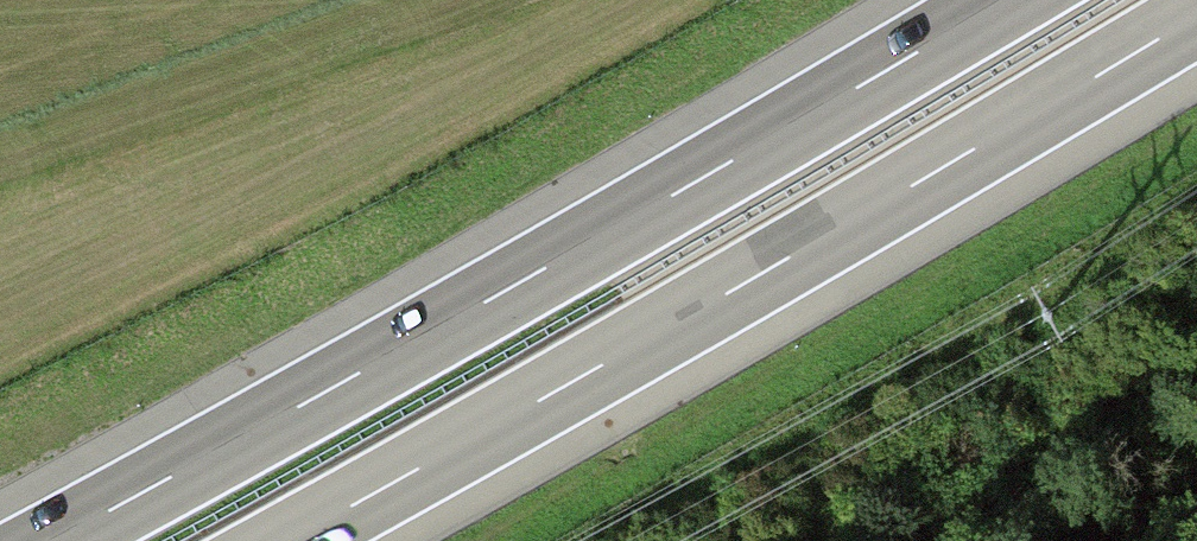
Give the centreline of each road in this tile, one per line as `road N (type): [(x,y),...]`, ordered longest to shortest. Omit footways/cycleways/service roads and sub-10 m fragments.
road 1 (motorway): [(1004,0),(513,286),(54,540)]
road 2 (motorway): [(286,540),(1196,14)]

